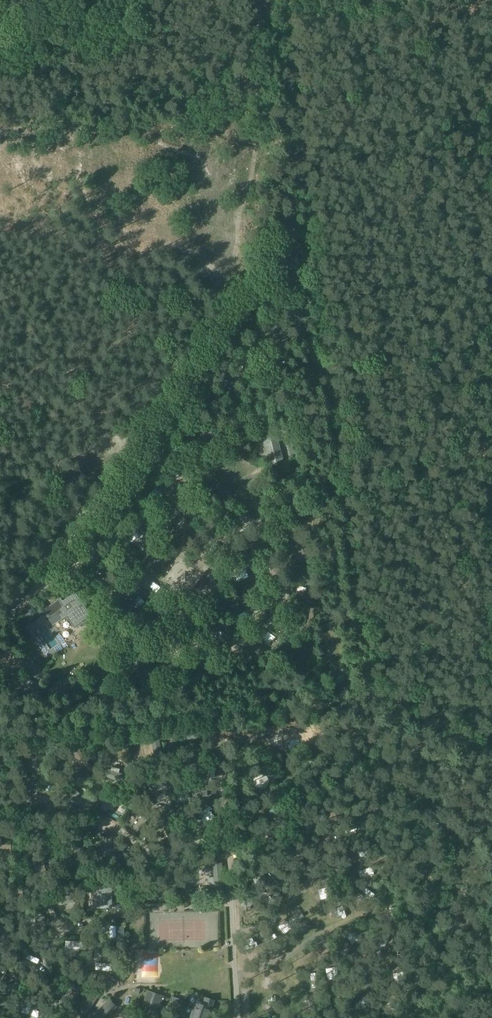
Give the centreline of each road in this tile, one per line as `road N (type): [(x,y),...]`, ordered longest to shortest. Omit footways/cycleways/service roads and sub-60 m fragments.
road 1 (track): [(221,345),(80,551),(111,592),(118,623),(148,649),(224,650),(253,640),(274,619),(292,550),(281,397)]
road 2 (track): [(491,751),(384,695),(373,680),(325,353)]
road 3 (track): [(217,355),(226,385),(249,397),(281,397),(292,348),(287,323),(249,315),(221,345)]
road 4 (track): [(491,276),(466,385),(491,493)]
road 5 (track): [(226,838),(146,847),(100,815),(44,799),(31,782)]
road 6 (track): [(0,951),(37,955),(51,950),(58,934),(49,902),(24,871),(20,840)]
road 7 (track): [(111,592),(135,579),(156,531),(187,504)]

